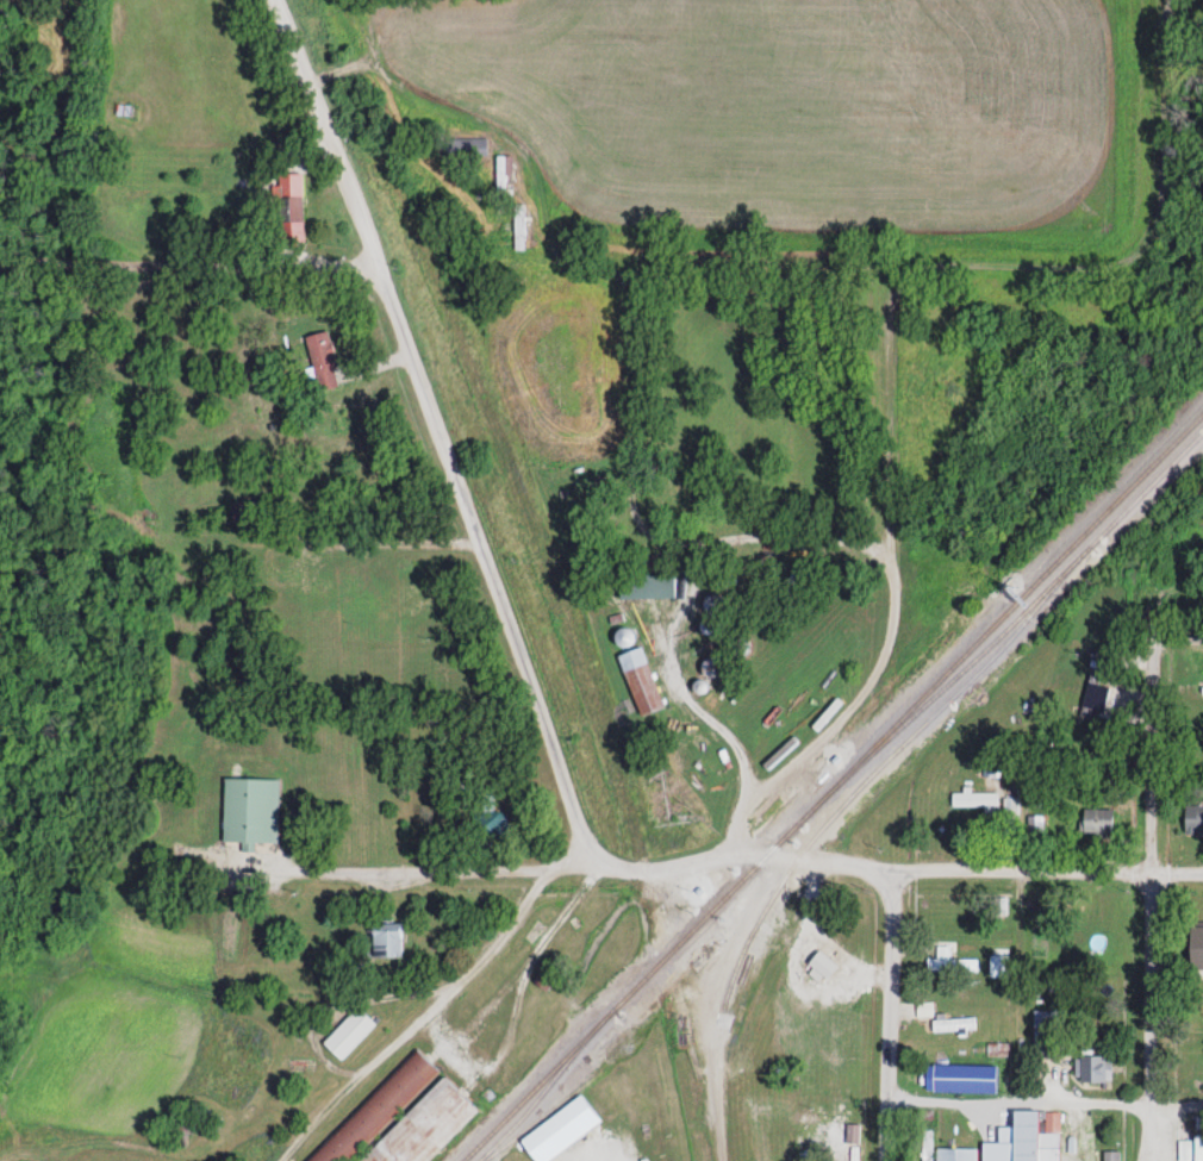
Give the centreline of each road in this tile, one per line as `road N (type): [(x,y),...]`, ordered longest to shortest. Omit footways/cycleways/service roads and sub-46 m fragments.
road 1 (residential): [(1202,873),(891,873),(731,856),(668,870),(585,856),(551,870),(287,870)]
road 2 (residential): [(585,856),(356,204),(272,0)]
road 3 (residential): [(734,826),(742,809),(858,704),(890,635),(884,300)]
road 4 (residential): [(551,870),(497,945),(277,1160)]
road 5 (residential): [(1146,1160),(1140,774)]
road 6 (residential): [(370,249),(351,260),(0,261)]
road 7 (residential): [(885,1160),(891,873)]
road 8 (residential): [(685,548),(671,656),(687,697),(731,736),(749,803)]
road 9 (residential): [(884,545),(685,548)]
road 10 (residential): [(308,543),(480,545)]

